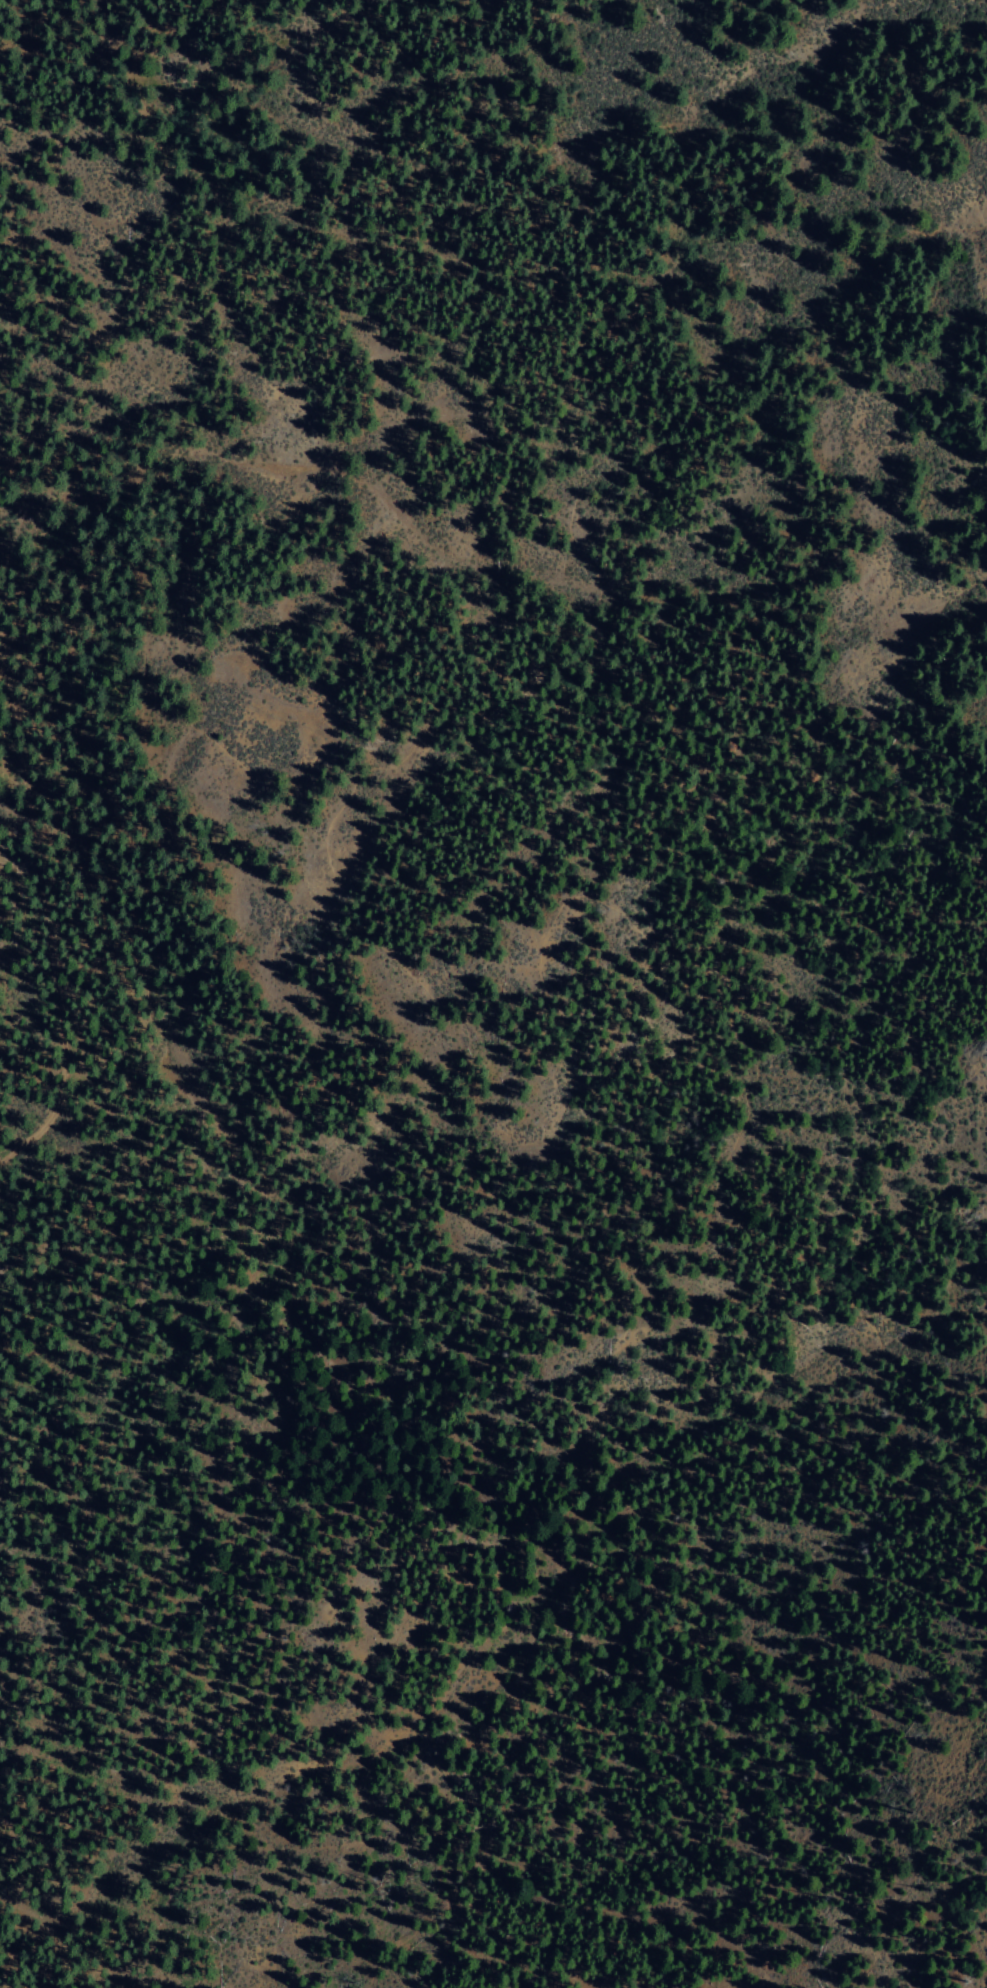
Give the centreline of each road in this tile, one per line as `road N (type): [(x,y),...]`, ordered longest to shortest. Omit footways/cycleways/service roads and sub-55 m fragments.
road 1 (track): [(0,1171),(36,1079),(36,707),(0,373)]

